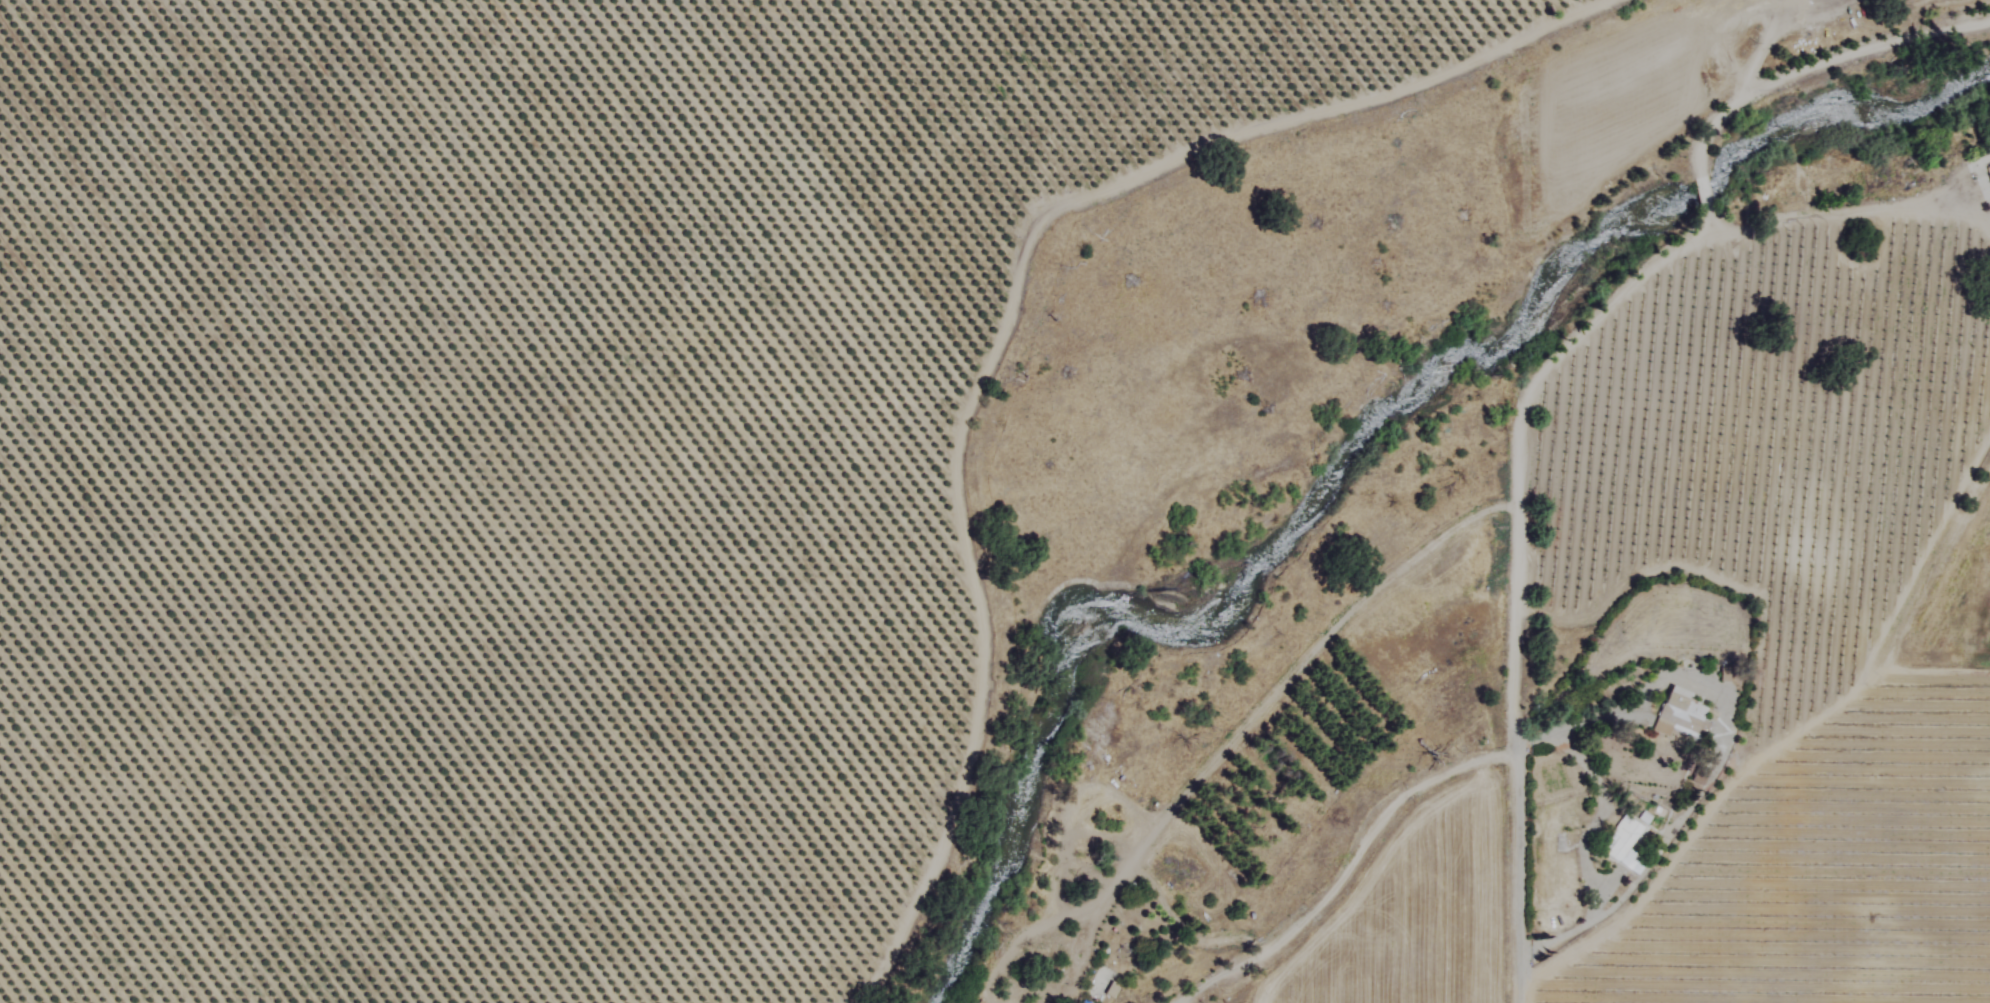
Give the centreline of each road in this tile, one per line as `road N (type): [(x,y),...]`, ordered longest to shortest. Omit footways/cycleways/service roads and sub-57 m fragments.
road 1 (residential): [(1515,1002),(1518,460),(1525,405),(1557,356),(1706,231),(1708,212)]
road 2 (track): [(1515,993),(1627,922),(1747,768),(1871,682),(1889,673),(1989,674)]

